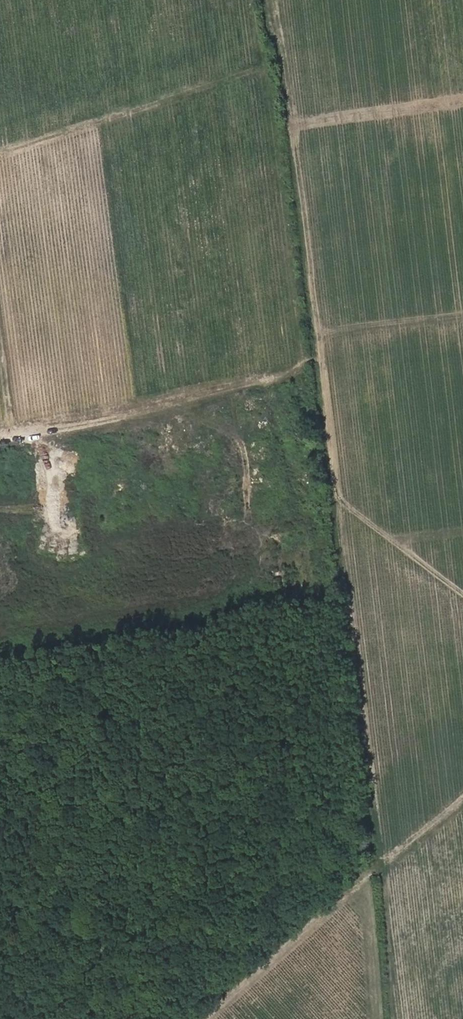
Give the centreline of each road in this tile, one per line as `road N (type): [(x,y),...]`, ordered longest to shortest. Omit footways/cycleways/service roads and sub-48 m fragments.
road 1 (track): [(462,590),(316,471),(280,382),(0,436)]
road 2 (track): [(273,0),(340,490)]
road 3 (track): [(462,801),(209,1018)]

